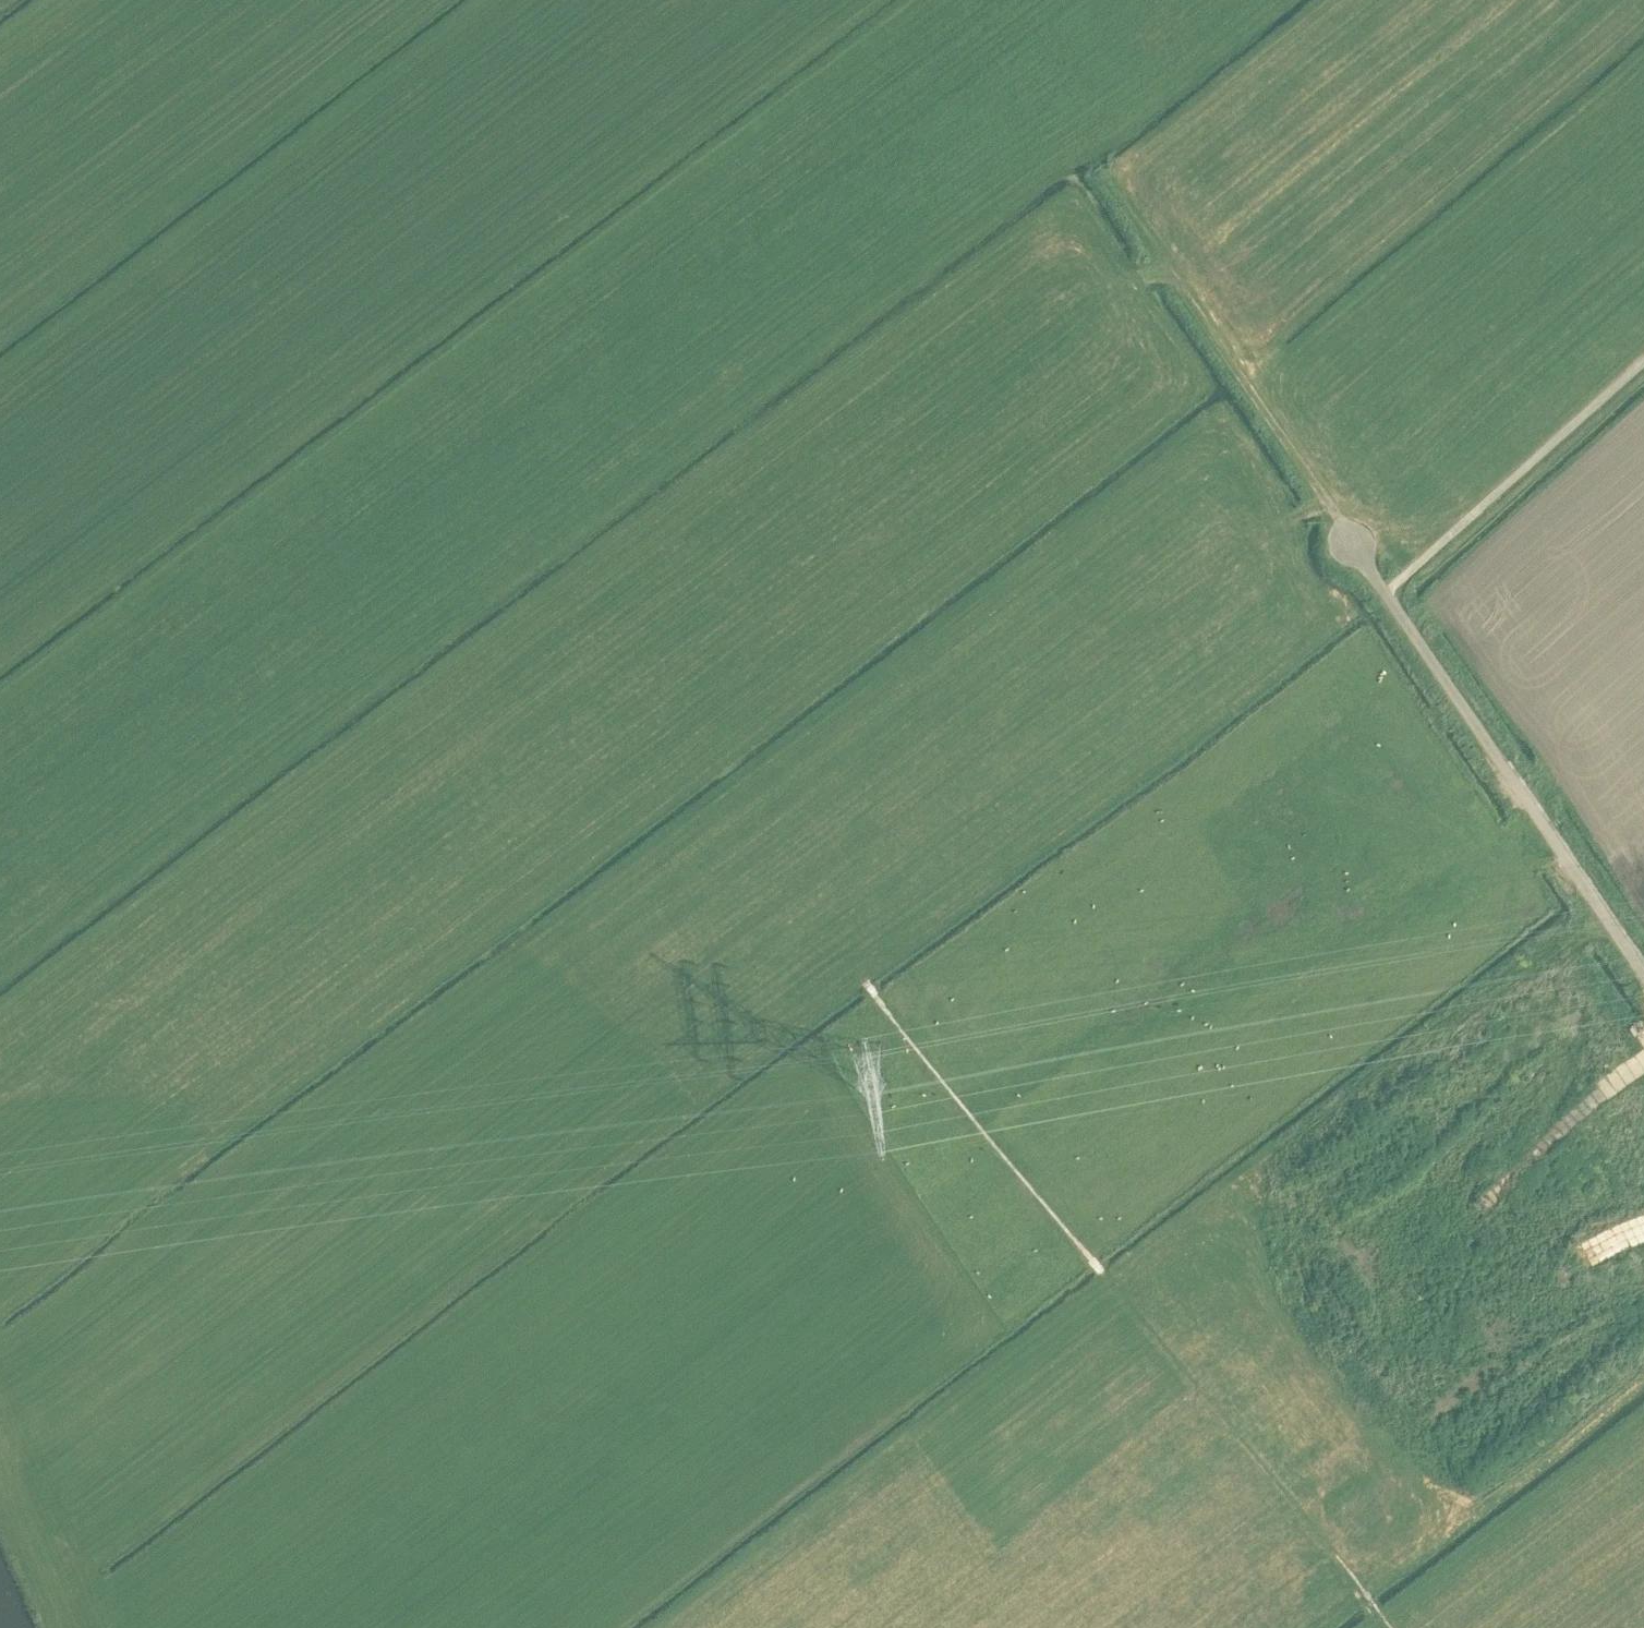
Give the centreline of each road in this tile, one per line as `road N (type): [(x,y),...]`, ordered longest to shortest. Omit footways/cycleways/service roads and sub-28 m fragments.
road 1 (unclassified): [(1643,979),(1353,542)]
road 2 (track): [(1107,181),(1353,542)]

